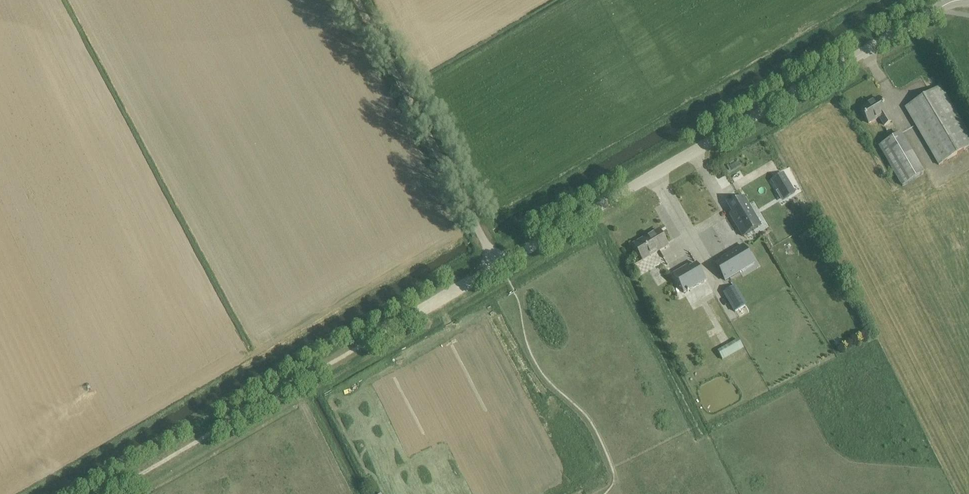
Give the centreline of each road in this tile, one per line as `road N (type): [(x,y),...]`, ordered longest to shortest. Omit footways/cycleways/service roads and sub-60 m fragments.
road 1 (unclassified): [(497,266),(706,139),(940,8),(968,1)]
road 2 (unclassified): [(106,493),(497,266)]
road 3 (unclassified): [(497,266),(357,0)]

